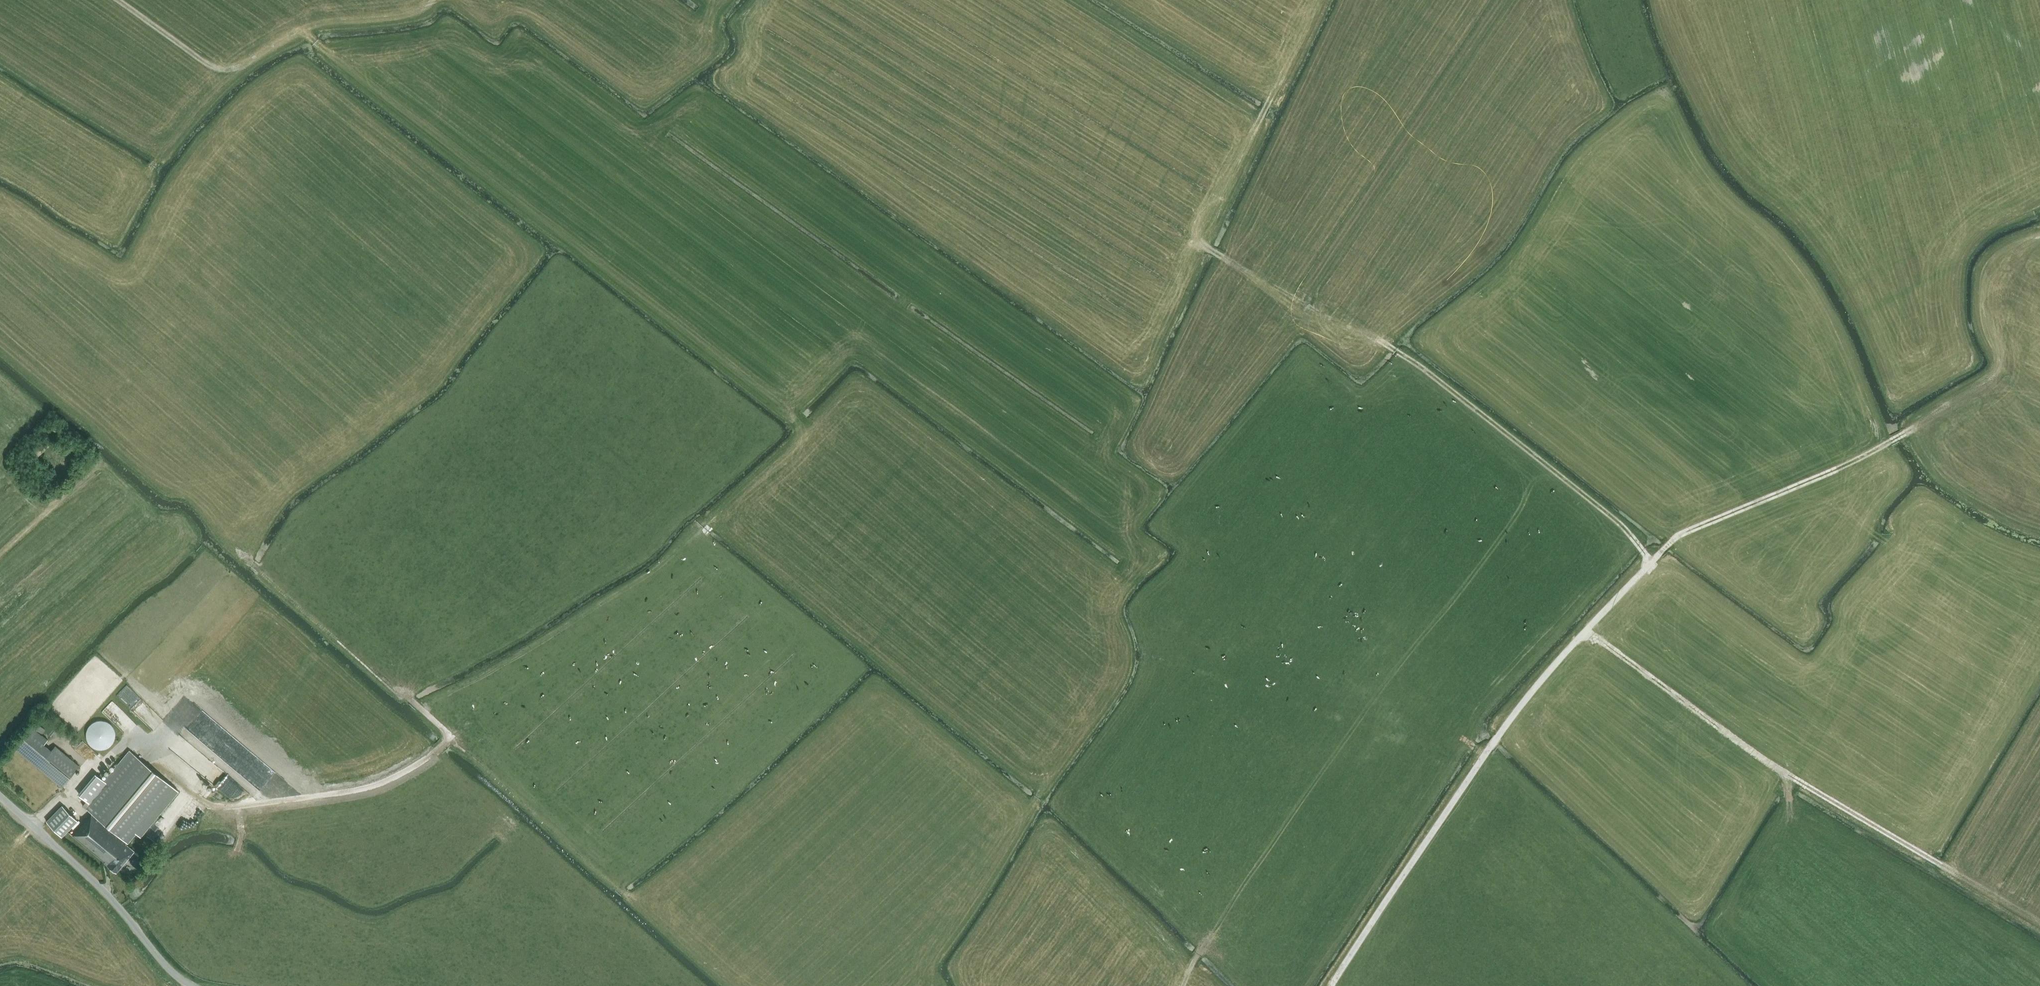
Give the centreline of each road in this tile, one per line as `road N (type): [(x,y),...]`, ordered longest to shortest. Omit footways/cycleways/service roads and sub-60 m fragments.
road 1 (track): [(1647,567),(1619,523),(1413,362),(1295,289),(1203,245)]
road 2 (track): [(1647,567),(1518,709),(1332,985)]
road 3 (track): [(91,765),(107,761),(126,739),(220,807),(352,791),(383,783),(451,737),(405,693)]
road 4 (track): [(1583,634),(1771,765),(1962,877)]
road 5 (track): [(1907,432),(1685,532),(1647,567)]
road 6 (unclassified): [(190,985),(103,891),(0,796)]

